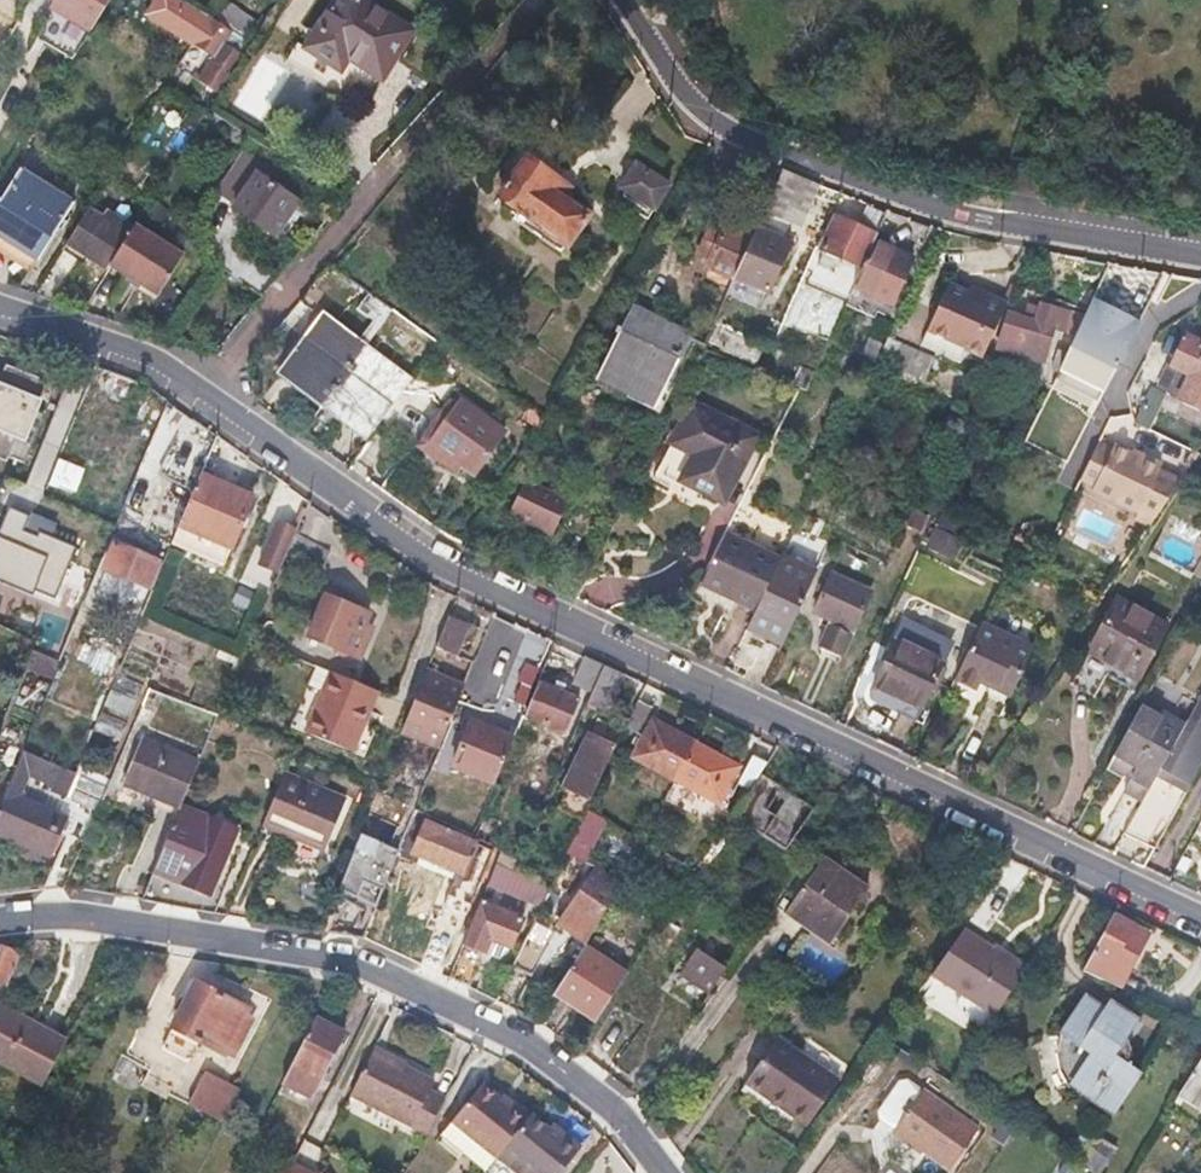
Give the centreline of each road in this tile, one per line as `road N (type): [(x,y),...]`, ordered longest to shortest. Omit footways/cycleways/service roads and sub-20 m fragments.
road 1 (residential): [(1200,919),(440,562),(200,393),(102,345),(0,307)]
road 2 (residential): [(0,920),(65,914),(352,959),(525,1042),(624,1115),(668,1172)]
road 3 (residential): [(1200,256),(966,217),(832,178),(715,132),(619,0)]

